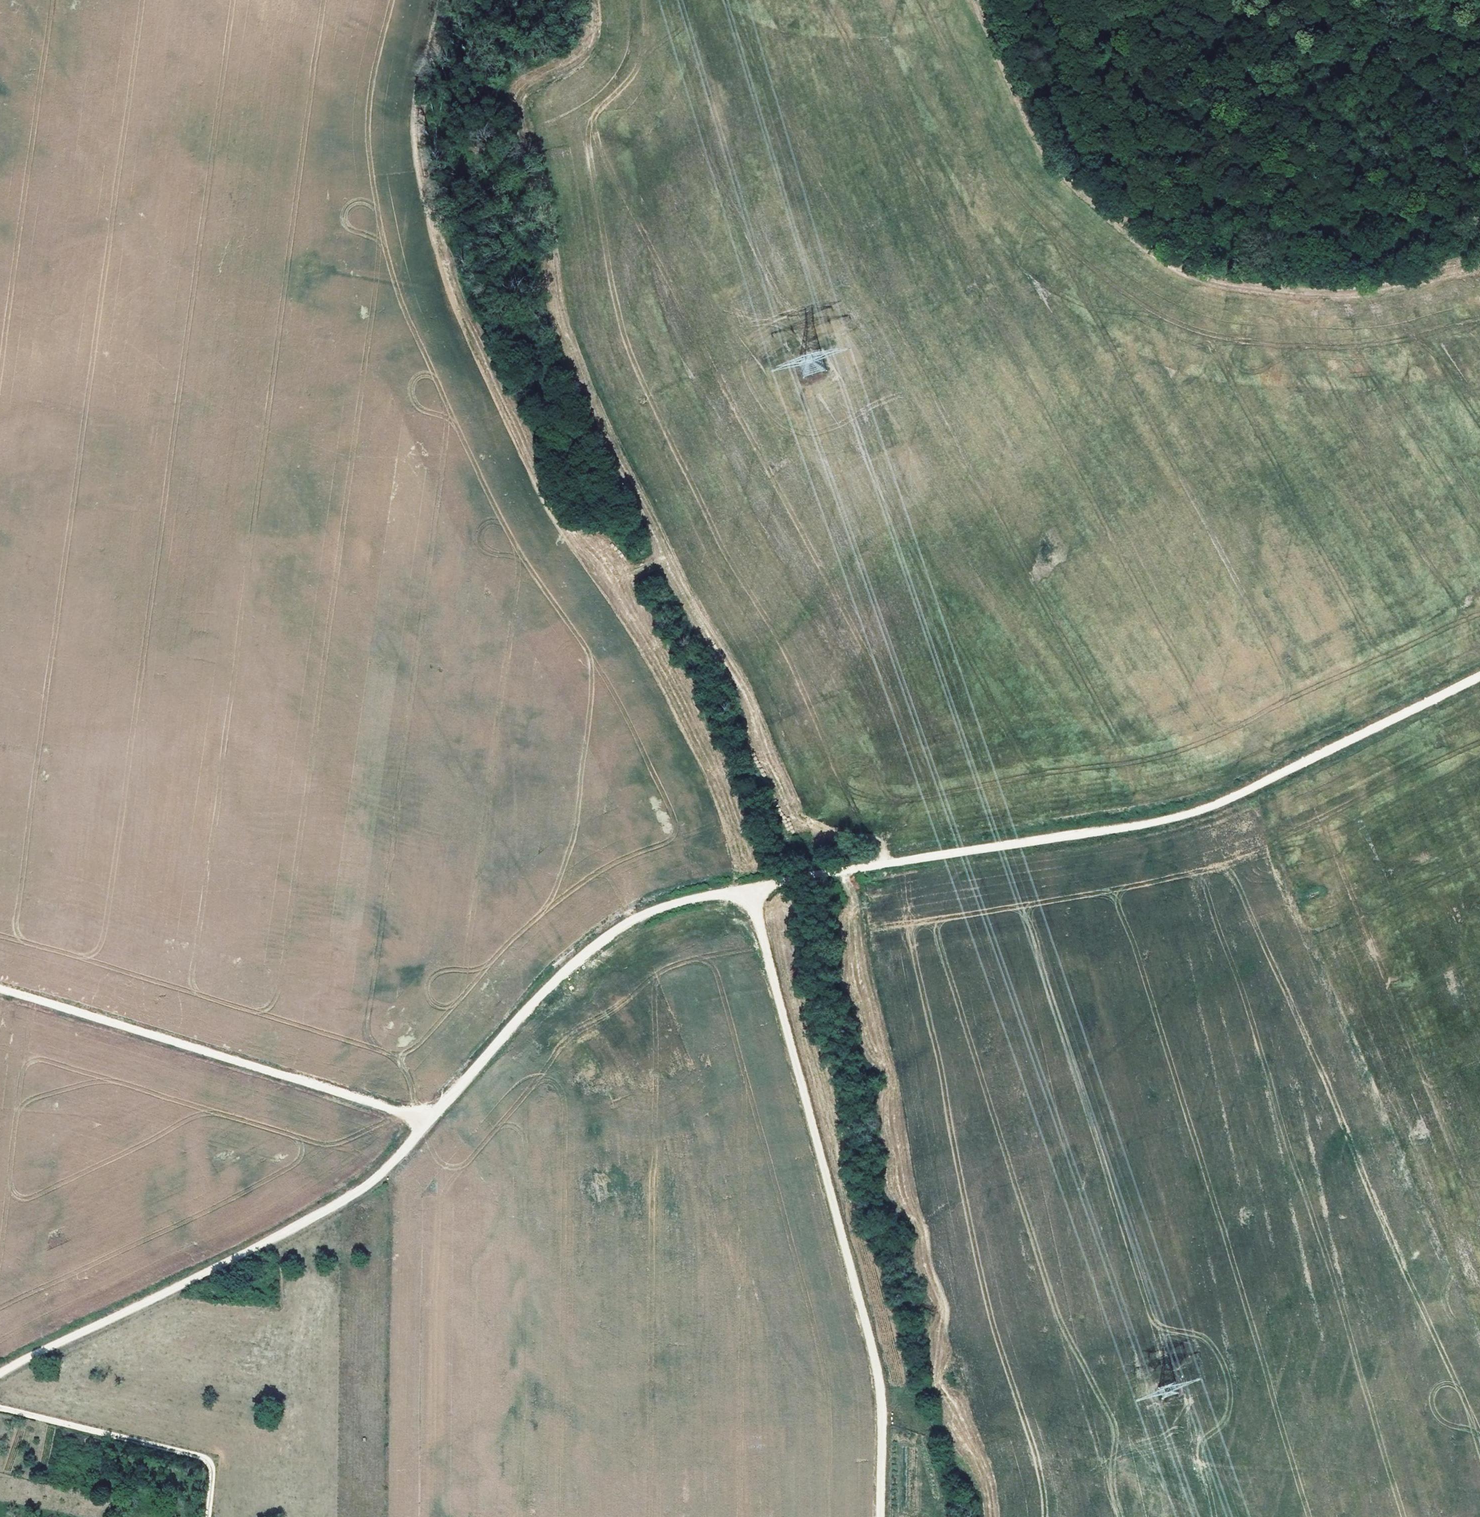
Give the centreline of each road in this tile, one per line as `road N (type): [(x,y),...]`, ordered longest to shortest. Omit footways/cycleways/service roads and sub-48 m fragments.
road 1 (track): [(0,1376),(365,1190),(560,975),(640,917),(813,877),(1185,819),(1479,682)]
road 2 (track): [(880,1516),(875,1362),(750,890)]
road 3 (track): [(0,992),(396,1113),(424,1131)]
road 4 (track): [(0,1412),(202,1460),(212,1474),(209,1516)]

